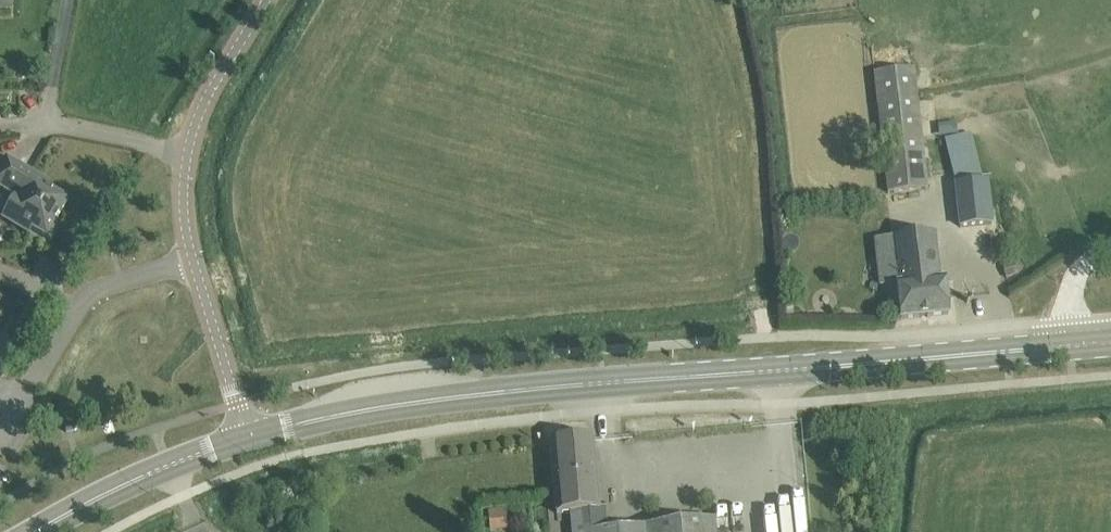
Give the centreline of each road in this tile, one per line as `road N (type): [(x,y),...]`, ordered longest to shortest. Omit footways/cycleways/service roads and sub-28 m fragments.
road 1 (tertiary): [(249,437),(391,404),(1067,346)]
road 2 (residential): [(0,443),(95,294),(194,260)]
road 3 (unclassified): [(194,260),(183,194),(190,142),(266,0)]
road 4 (tertiary): [(42,528),(137,479),(249,437)]
road 5 (unclassified): [(194,260),(249,437)]
road 6 (unclassified): [(1110,242),(1073,280),(1067,346)]

